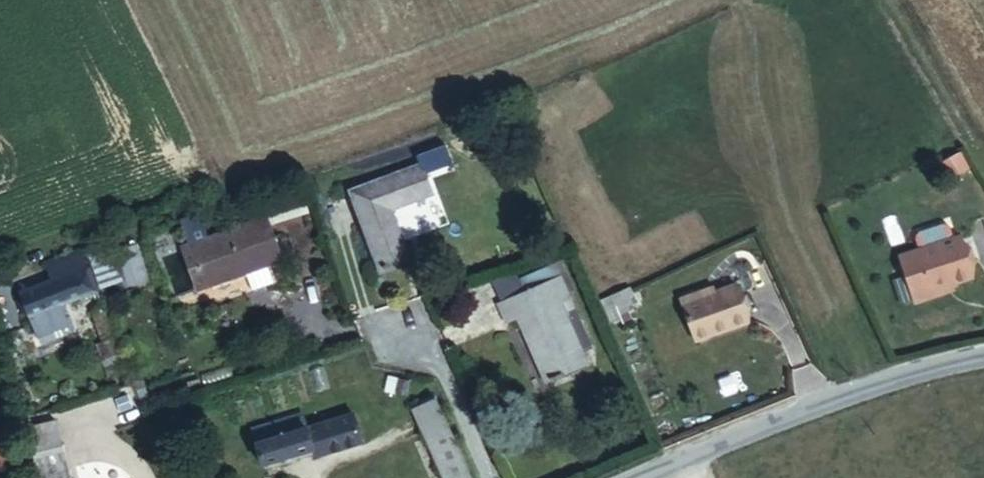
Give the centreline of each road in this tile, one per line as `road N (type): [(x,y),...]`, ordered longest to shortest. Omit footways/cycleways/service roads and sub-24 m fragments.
road 1 (residential): [(983,363),(895,381),(659,477)]
road 2 (residential): [(402,339),(429,354),(483,477)]

